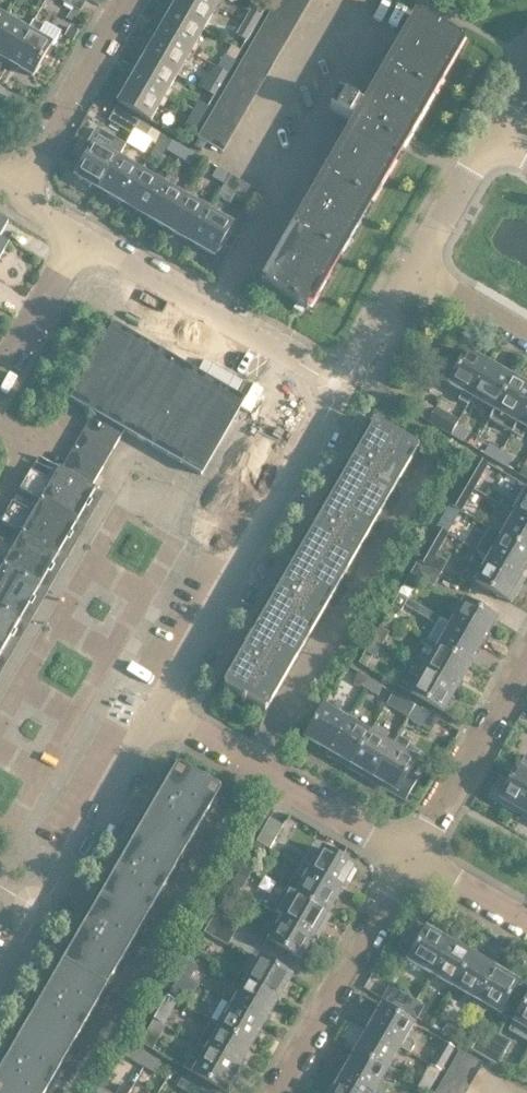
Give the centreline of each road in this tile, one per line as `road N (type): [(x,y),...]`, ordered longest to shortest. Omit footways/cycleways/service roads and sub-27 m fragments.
road 1 (residential): [(156,705),(349,388)]
road 2 (residential): [(349,388),(81,234)]
road 3 (residential): [(156,705),(412,853)]
road 4 (residential): [(281,1092),(412,853)]
road 5 (residential): [(37,912),(156,705)]
road 6 (residential): [(412,853),(526,651)]
road 7 (residential): [(14,195),(124,0)]
road 8 (residential): [(0,379),(81,234)]
road 9 (residential): [(415,276),(492,141)]
road 10 (residential): [(412,853),(526,920)]
road 11 (residential): [(349,388),(415,276)]
road 12 (residential): [(526,340),(415,276)]
road 13 (residential): [(0,507),(40,436),(0,415)]

